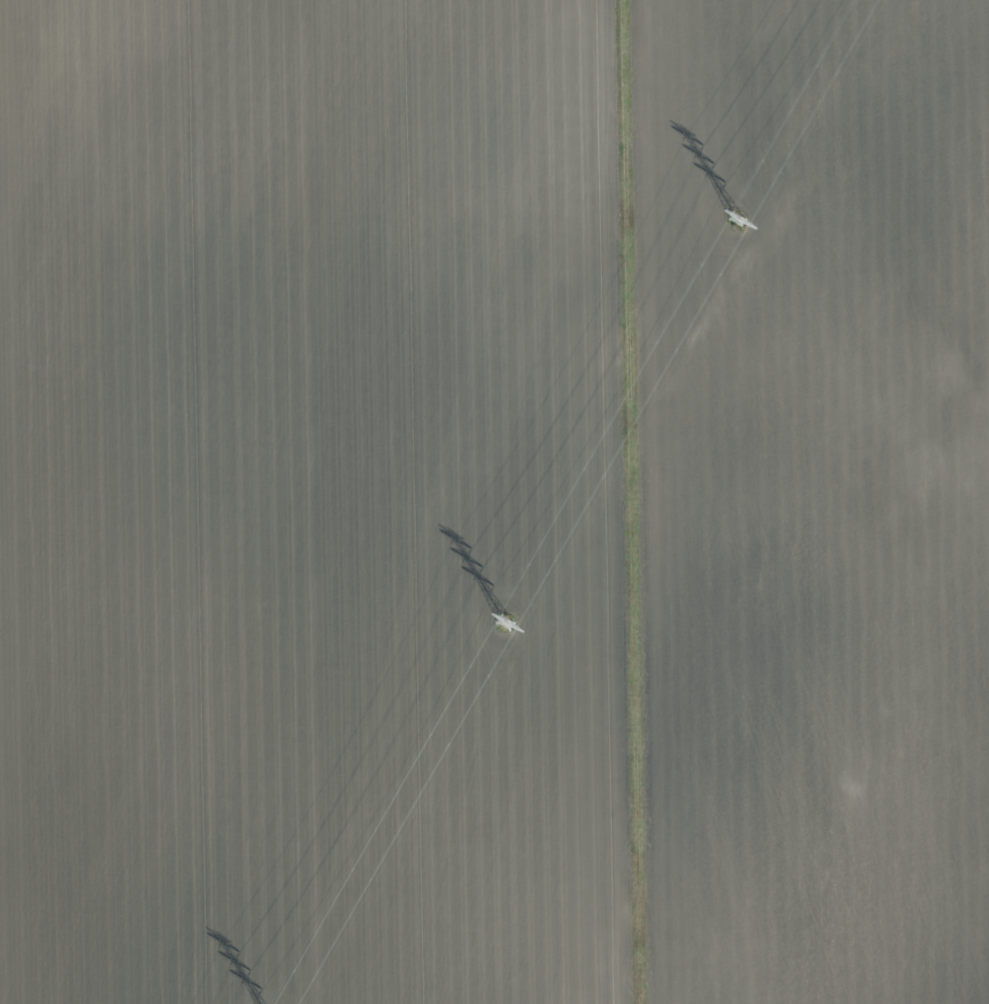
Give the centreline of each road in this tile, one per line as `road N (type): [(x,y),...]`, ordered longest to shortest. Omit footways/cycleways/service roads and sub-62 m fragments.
road 1 (track): [(645,1003),(626,0)]

